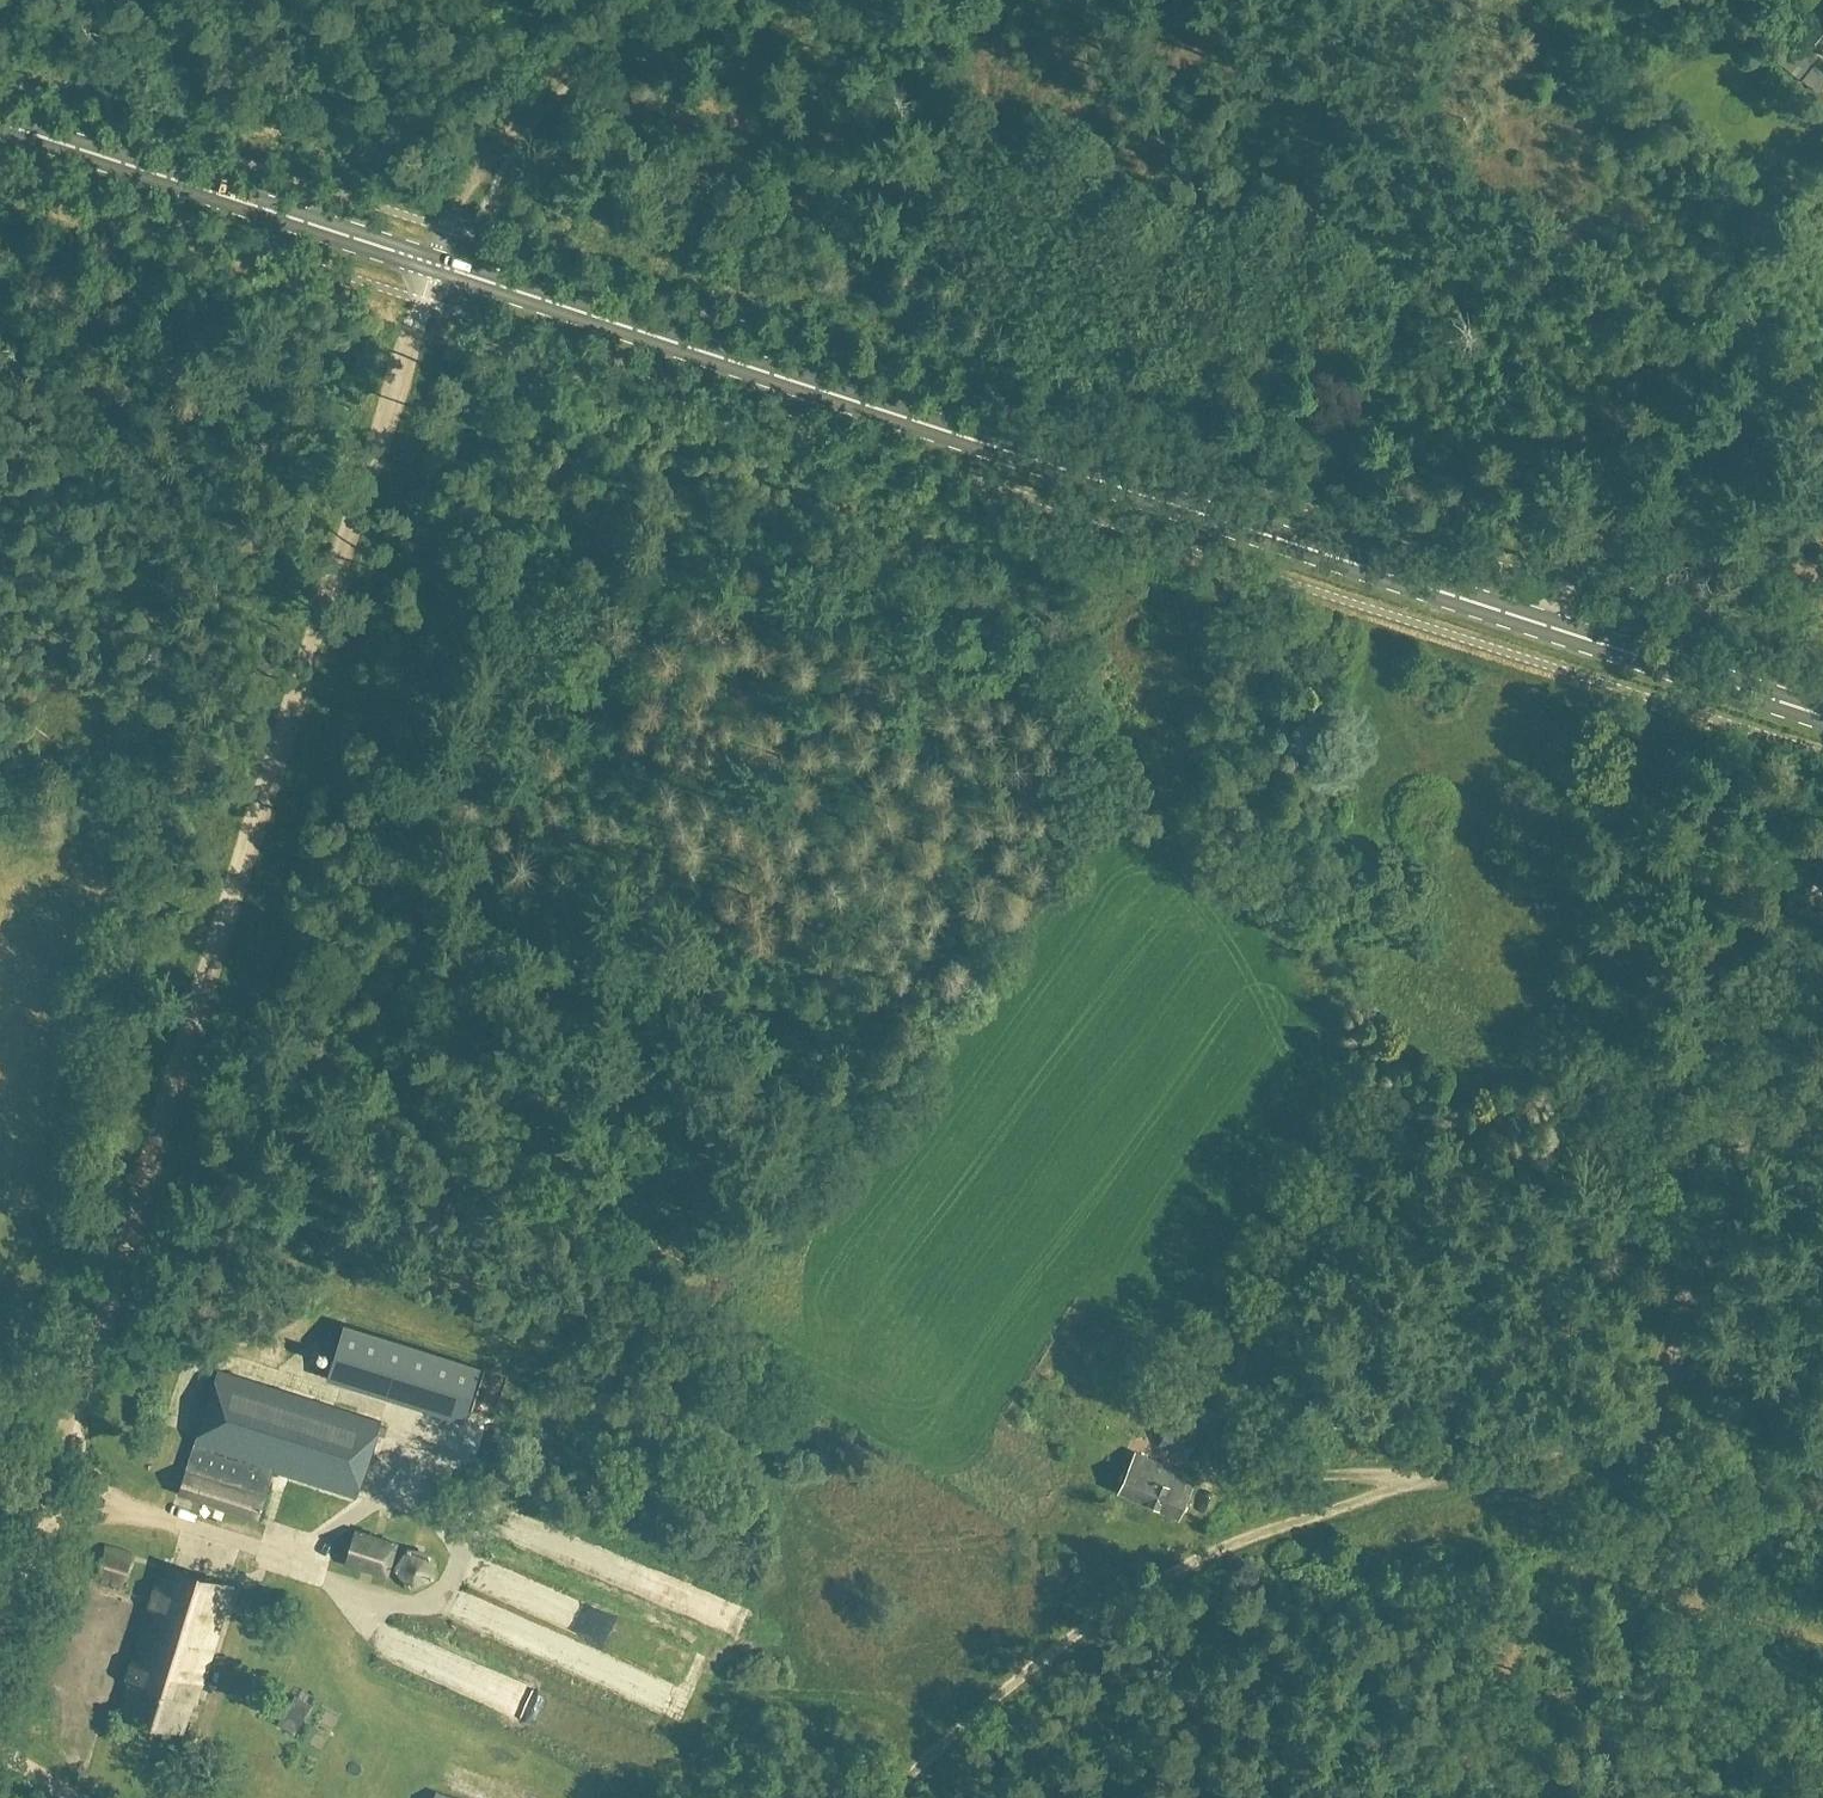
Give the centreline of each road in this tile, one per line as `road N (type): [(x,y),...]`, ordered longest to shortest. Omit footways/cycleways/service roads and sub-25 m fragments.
road 1 (primary): [(1822,713),(0,123)]
road 2 (track): [(1822,846),(1632,1435),(1494,1461),(1308,1513),(1123,1605),(1003,1692),(891,1797)]
road 3 (track): [(0,1616),(428,302)]
road 4 (track): [(1646,656),(1662,603),(1672,453),(1707,349),(1822,171)]
road 5 (track): [(1588,1443),(1492,1797)]
road 6 (track): [(452,230),(491,145),(560,69),(644,0)]

